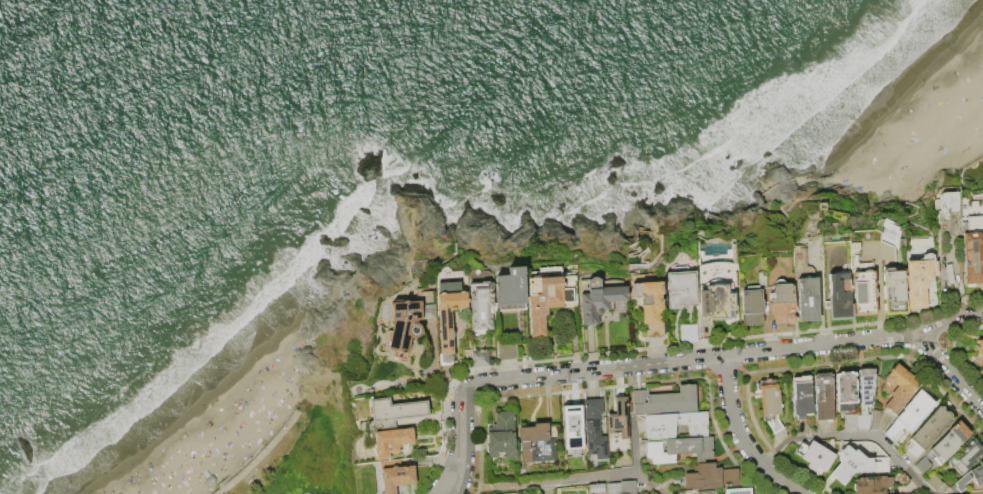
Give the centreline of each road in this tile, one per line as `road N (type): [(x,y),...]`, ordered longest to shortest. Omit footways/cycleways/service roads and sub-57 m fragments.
road 1 (residential): [(982,311),(901,336),(478,385),(462,408),(454,486)]
road 2 (residential): [(723,356),(740,435),(771,473),(806,493)]

